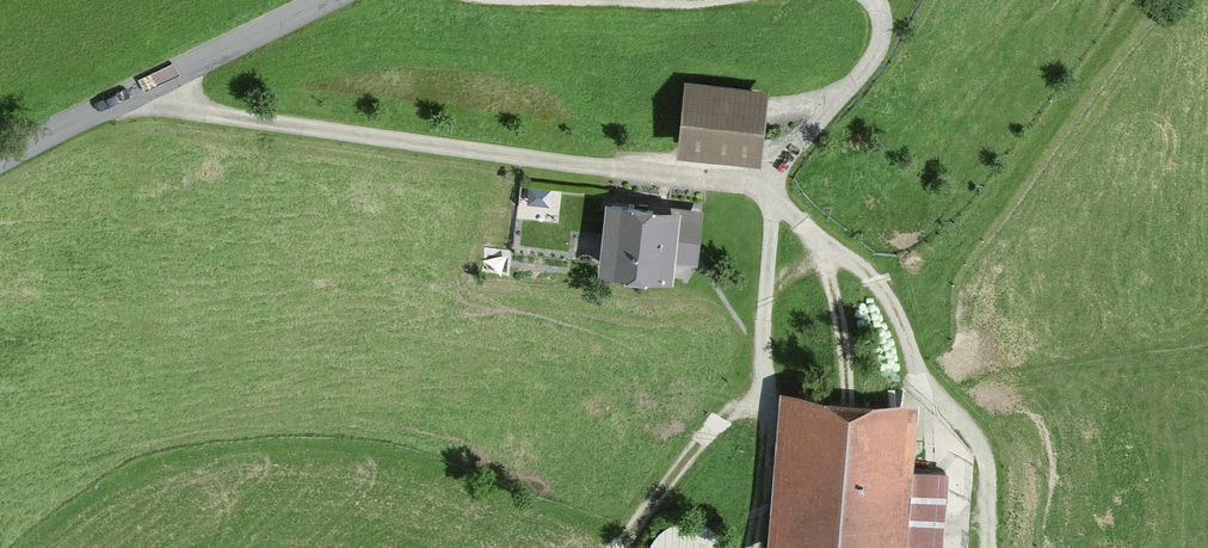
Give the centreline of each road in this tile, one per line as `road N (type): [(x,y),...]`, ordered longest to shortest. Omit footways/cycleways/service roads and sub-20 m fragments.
road 1 (track): [(865,0),(884,21),(884,55),(775,196),(210,122),(156,91)]
road 2 (track): [(775,196),(767,393),(689,465),(621,547)]
road 3 (unclassified): [(0,167),(345,0)]
road 4 (track): [(744,0),(538,0)]

